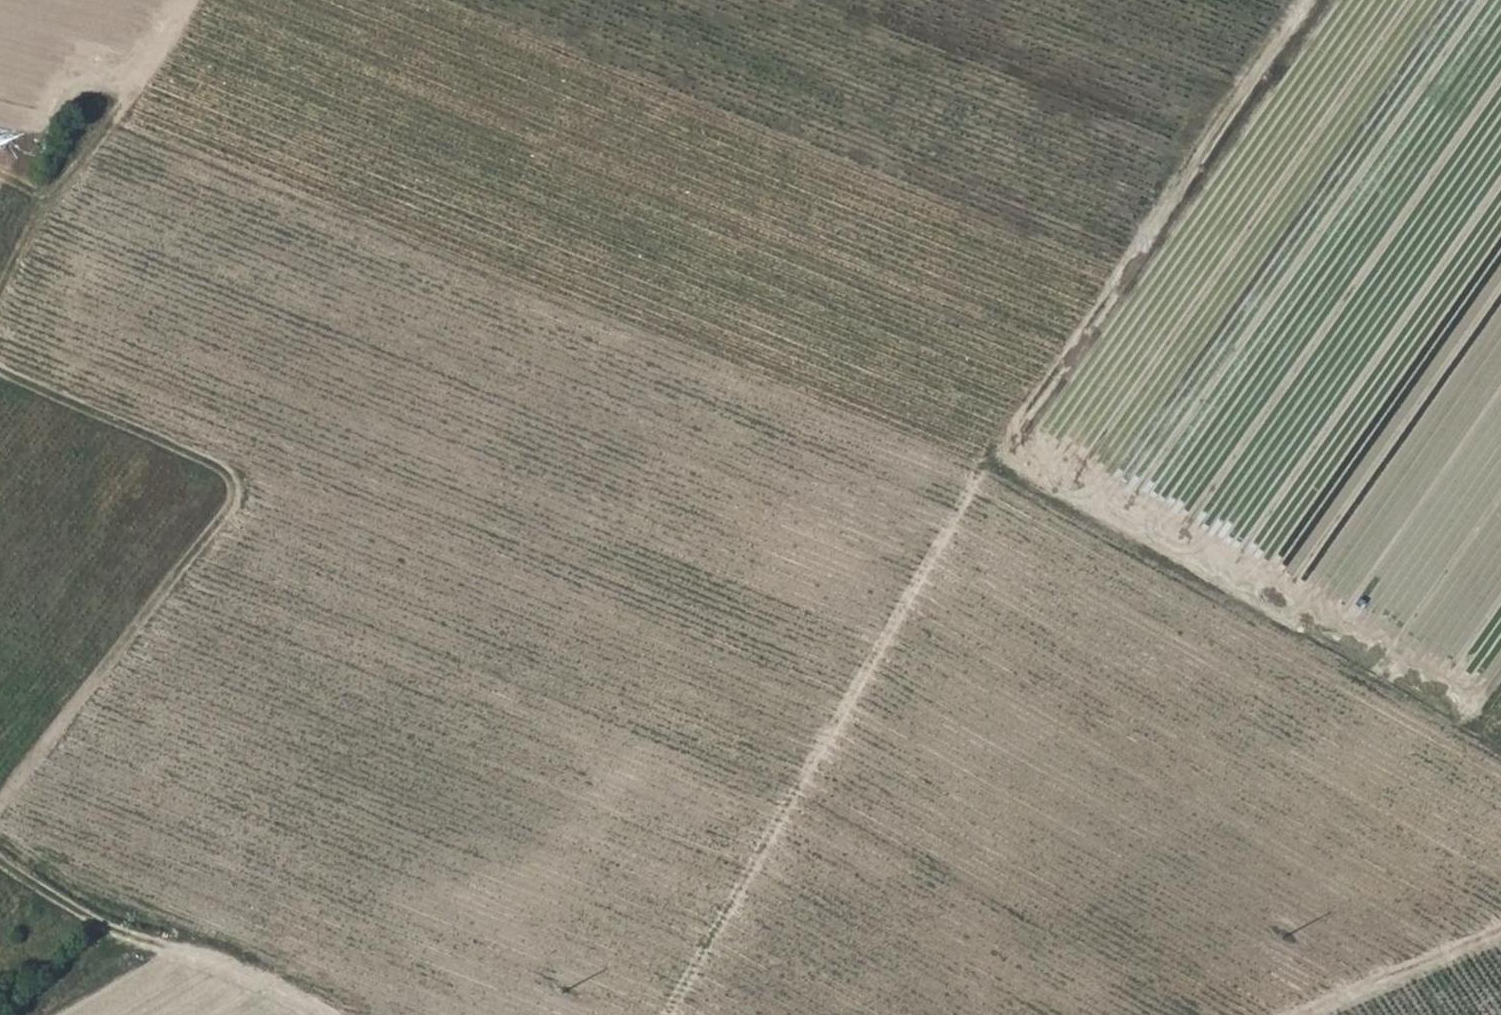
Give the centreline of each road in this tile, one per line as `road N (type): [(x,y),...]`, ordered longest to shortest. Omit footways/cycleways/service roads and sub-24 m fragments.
road 1 (track): [(666,1014),(974,470),(1313,0)]
road 2 (track): [(0,371),(244,481),(0,802)]
road 3 (track): [(189,0),(0,314)]
road 4 (track): [(324,1014),(242,960),(126,937),(79,916),(0,858)]
road 5 (track): [(1310,1014),(1500,936)]

